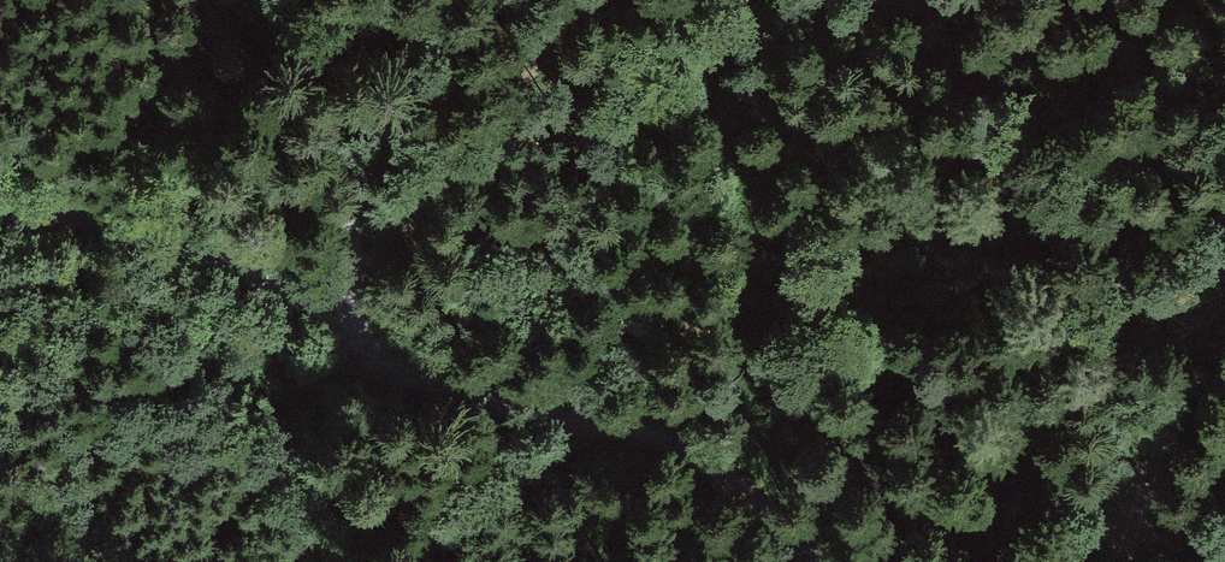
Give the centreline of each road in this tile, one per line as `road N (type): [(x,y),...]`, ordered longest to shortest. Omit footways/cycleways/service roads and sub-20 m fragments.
road 1 (track): [(291,0),(338,78),(368,343),(411,372),(741,489),(814,561)]
road 2 (track): [(1103,561),(1163,467),(1184,296),(1224,207)]
road 3 (track): [(511,0),(462,113),(361,229)]
road 4 (track): [(165,235),(368,343)]
road 5 (track): [(165,235),(0,210)]

